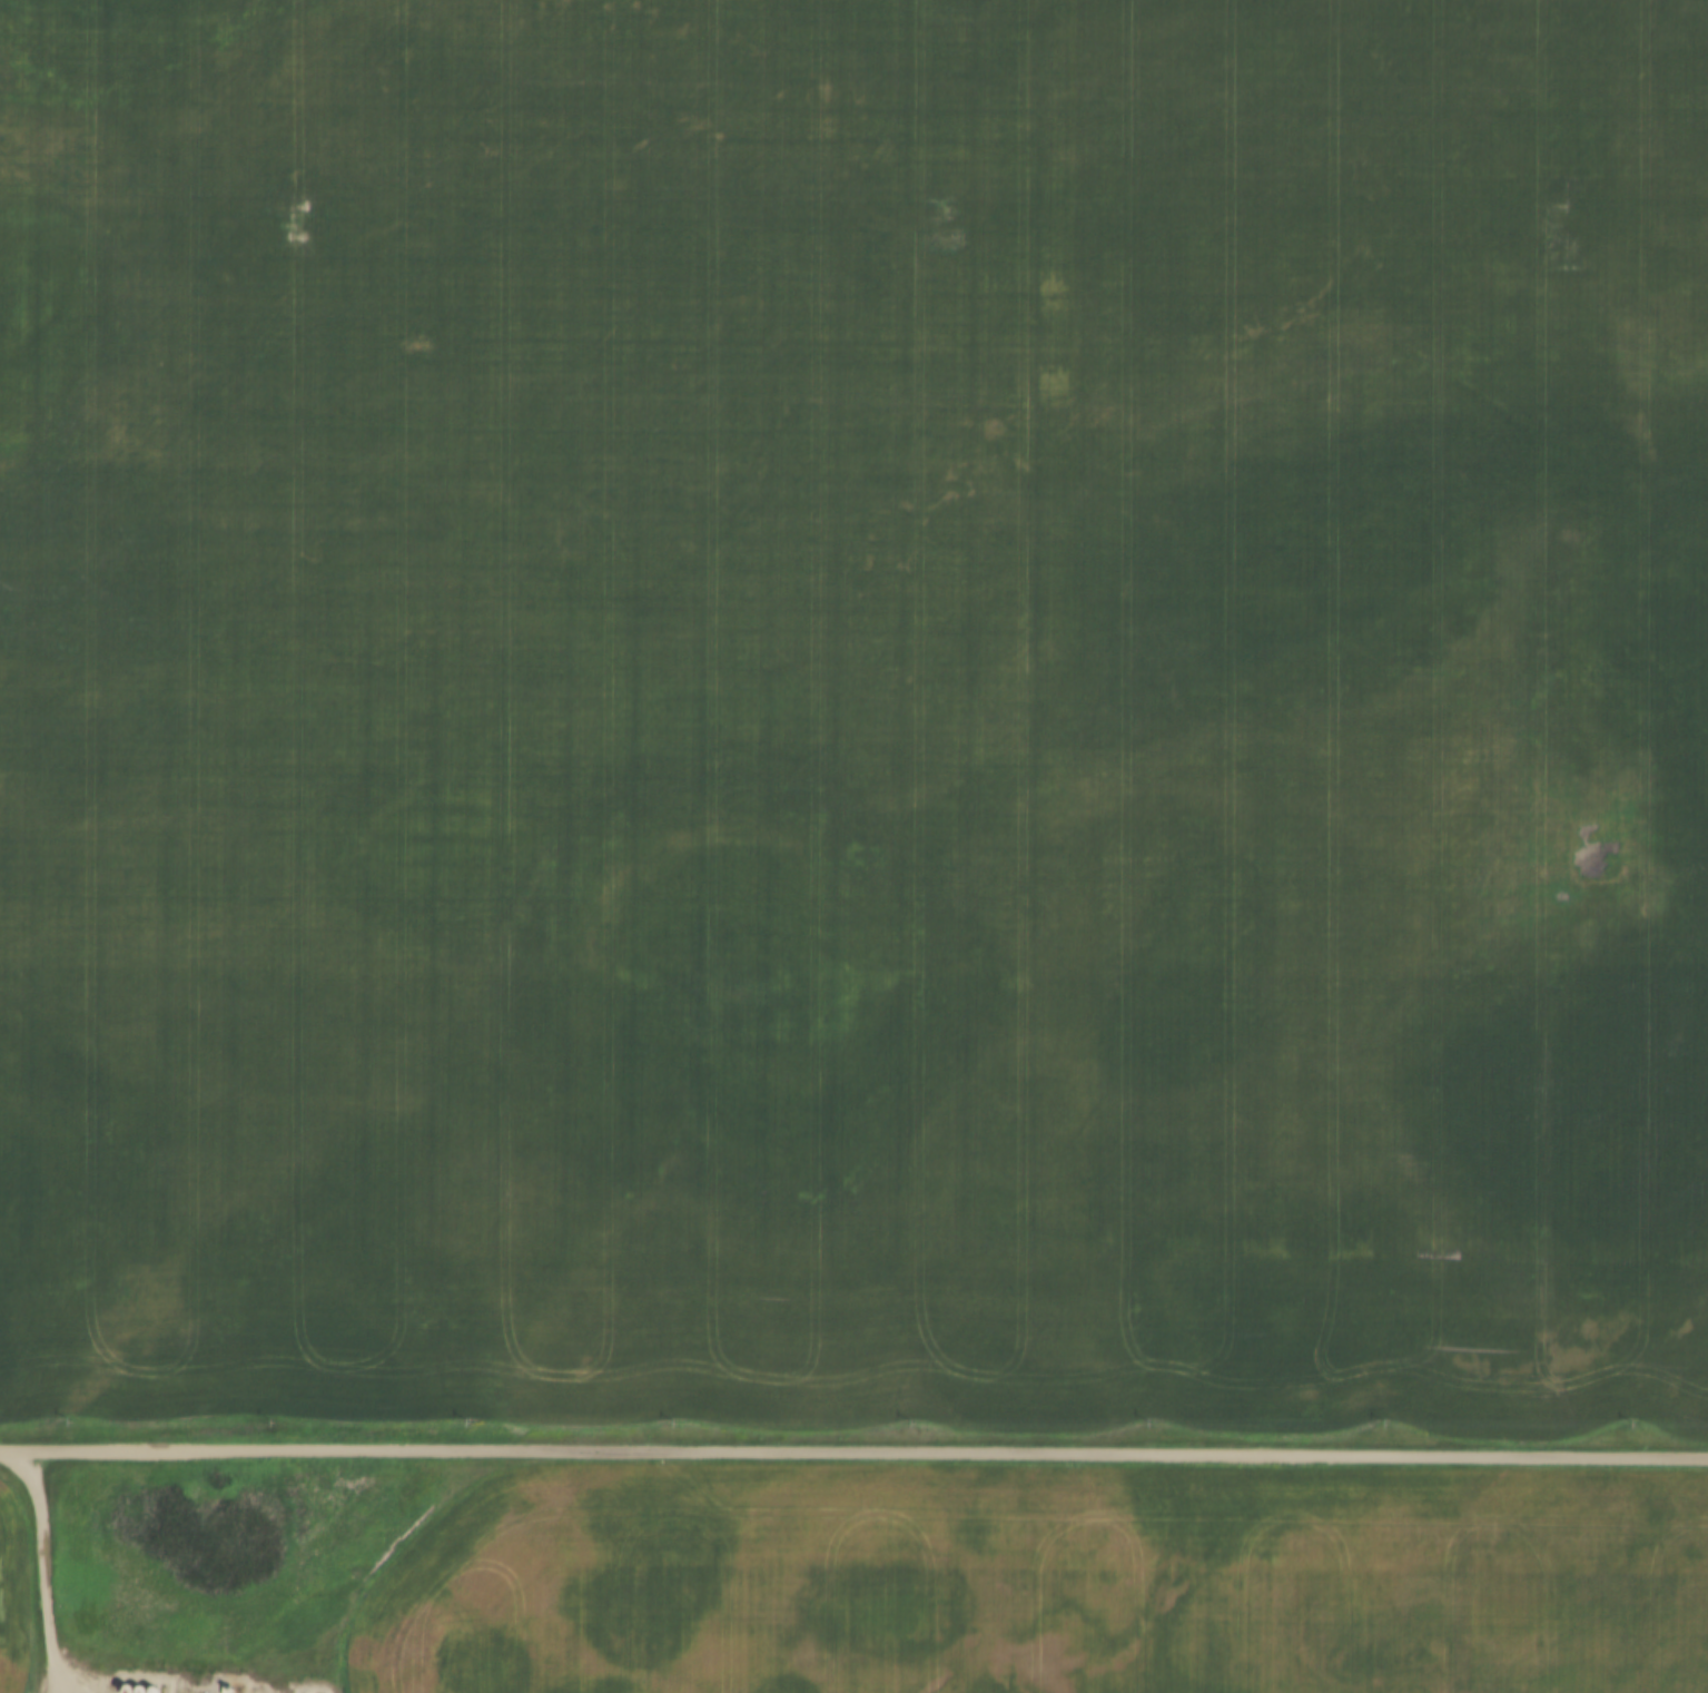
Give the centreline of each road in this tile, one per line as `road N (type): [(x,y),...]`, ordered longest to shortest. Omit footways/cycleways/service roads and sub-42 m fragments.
road 1 (track): [(1707,1451),(928,1441),(10,1446)]

